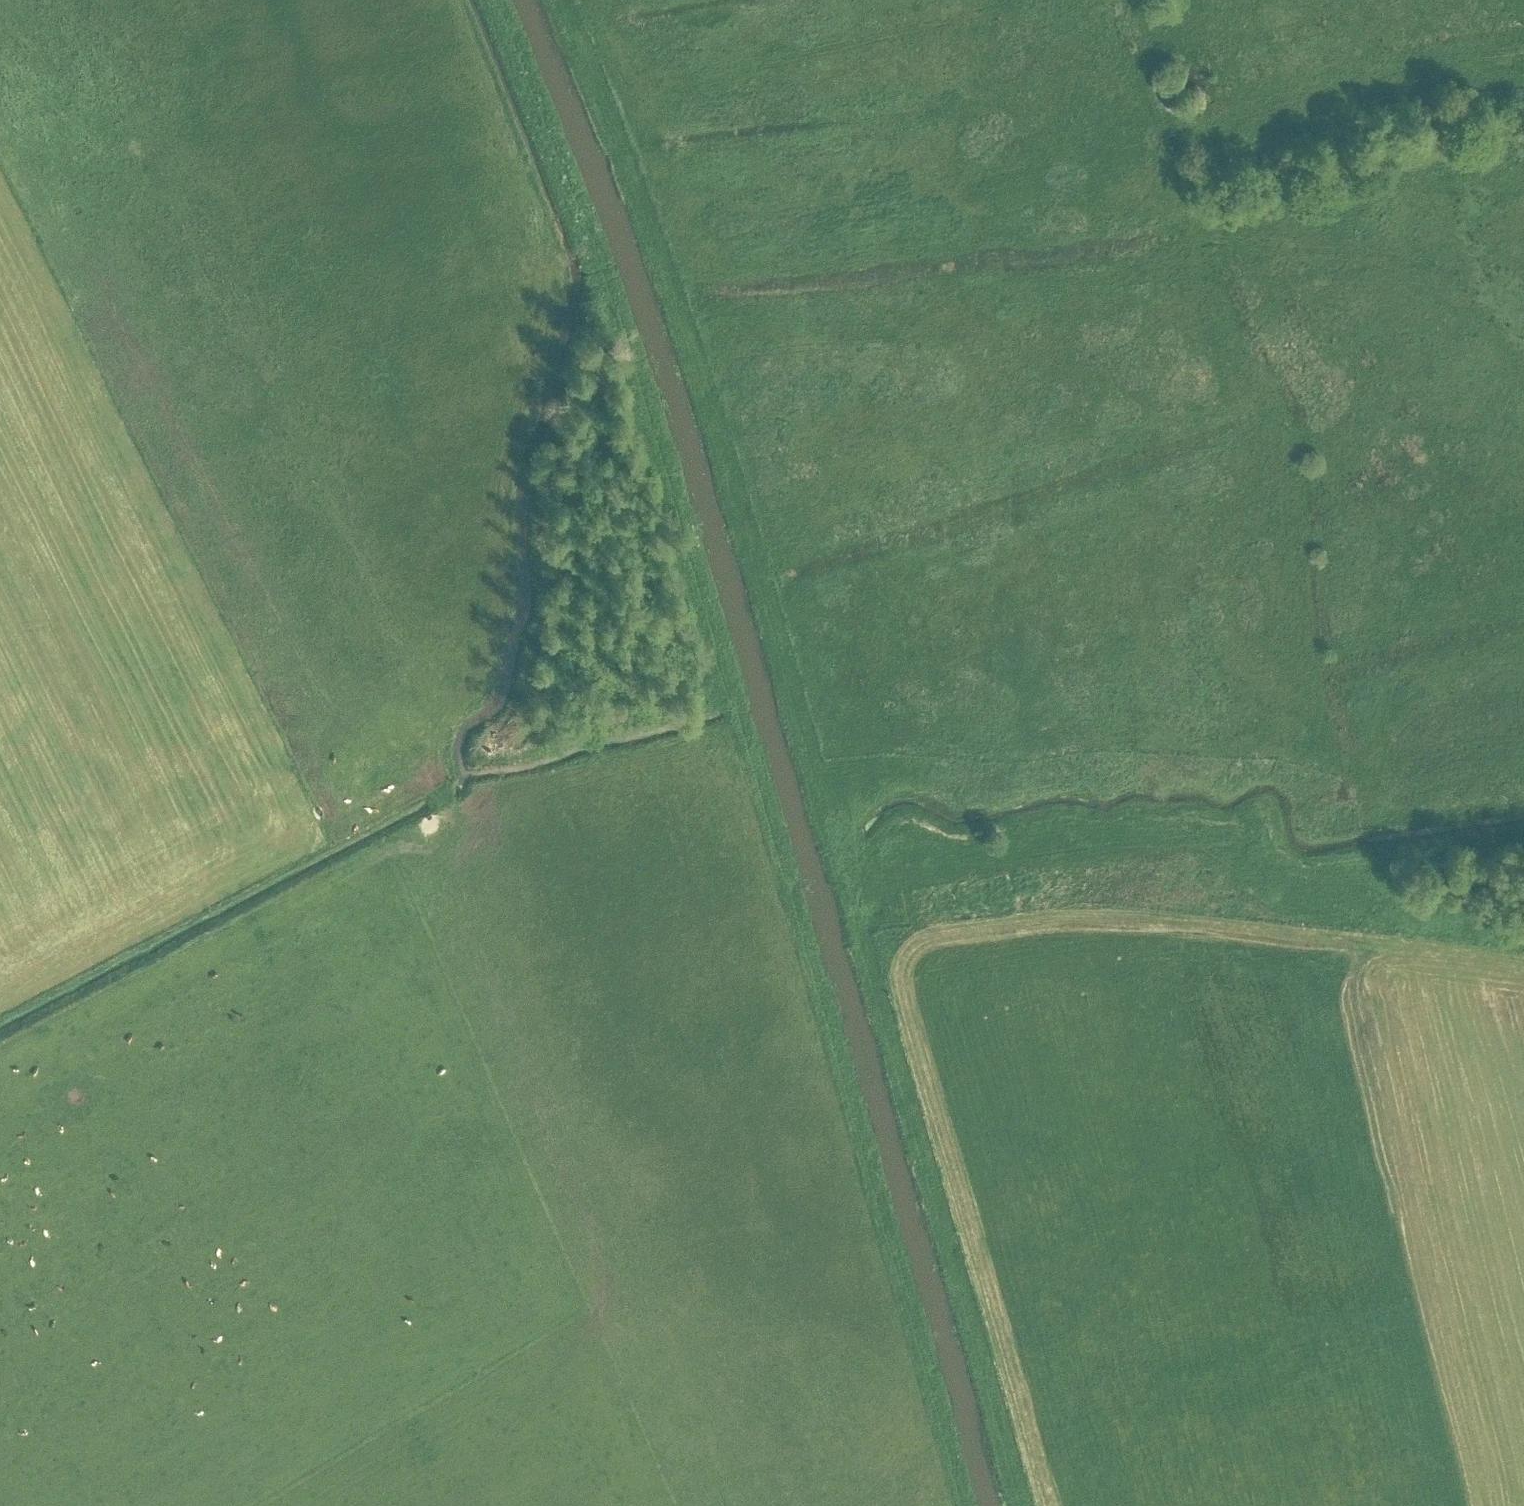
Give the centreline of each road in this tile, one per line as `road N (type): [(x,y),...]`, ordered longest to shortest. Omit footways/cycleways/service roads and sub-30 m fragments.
road 1 (track): [(966,1505),(664,445),(497,0)]
road 2 (track): [(548,0),(664,296),(1017,1505)]

